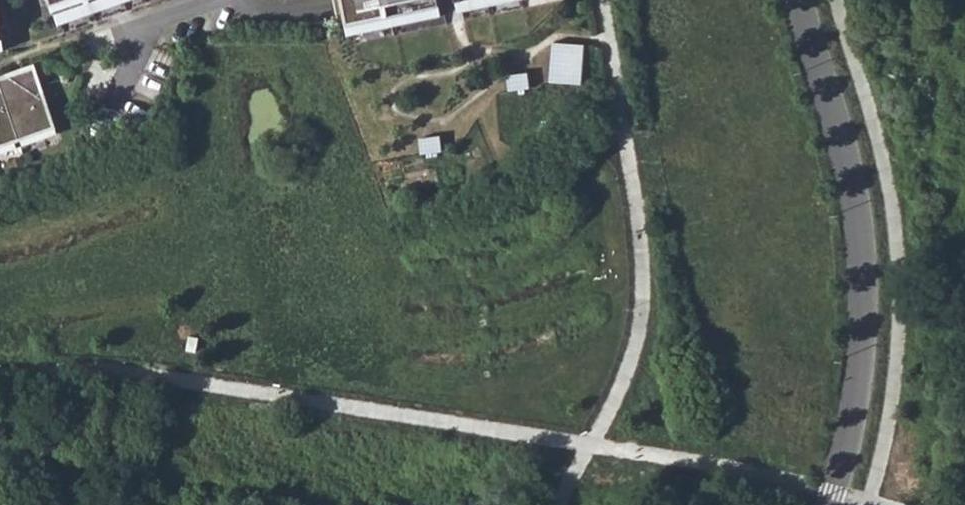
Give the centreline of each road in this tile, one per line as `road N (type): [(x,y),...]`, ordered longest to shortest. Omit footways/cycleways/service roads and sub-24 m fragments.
road 1 (residential): [(830,504),(860,377),(868,285),(860,209),(796,0)]

